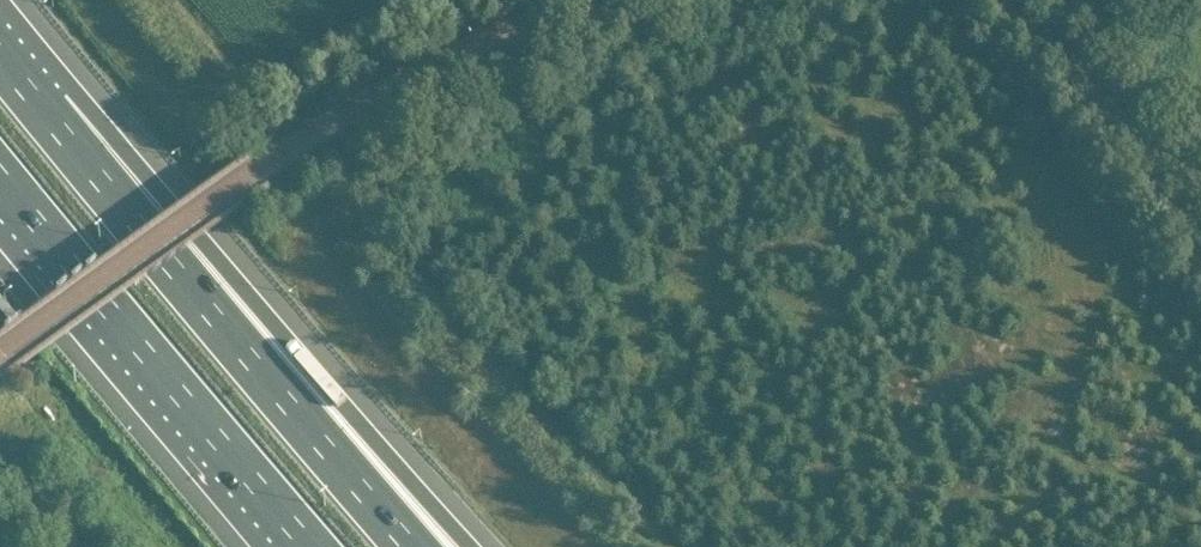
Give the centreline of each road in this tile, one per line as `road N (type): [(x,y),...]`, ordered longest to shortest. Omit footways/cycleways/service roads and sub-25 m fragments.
road 1 (motorway): [(475,546),(231,275),(46,111)]
road 2 (motorway): [(405,546),(46,111)]
road 3 (motorway): [(0,176),(314,546)]
road 4 (unclassified): [(1200,233),(1016,0)]

